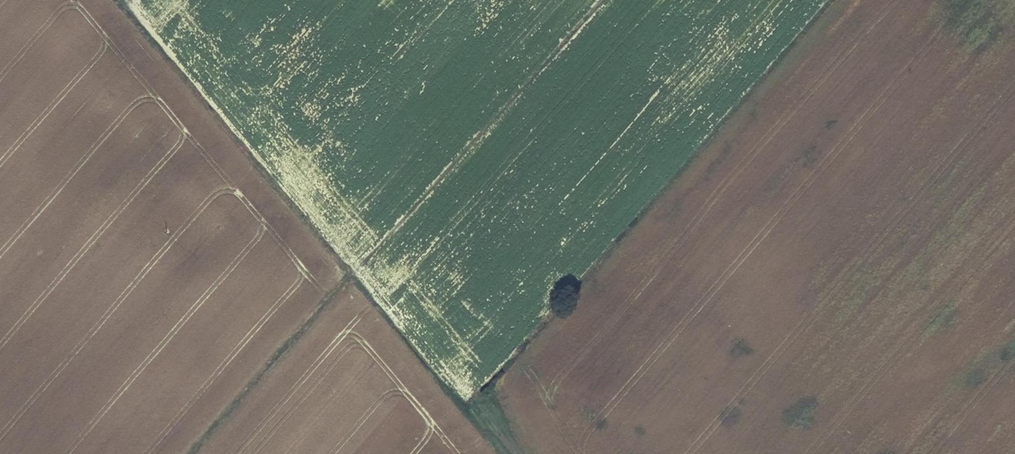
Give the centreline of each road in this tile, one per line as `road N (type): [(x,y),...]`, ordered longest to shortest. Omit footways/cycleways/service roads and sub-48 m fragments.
road 1 (track): [(515,453),(303,211)]

